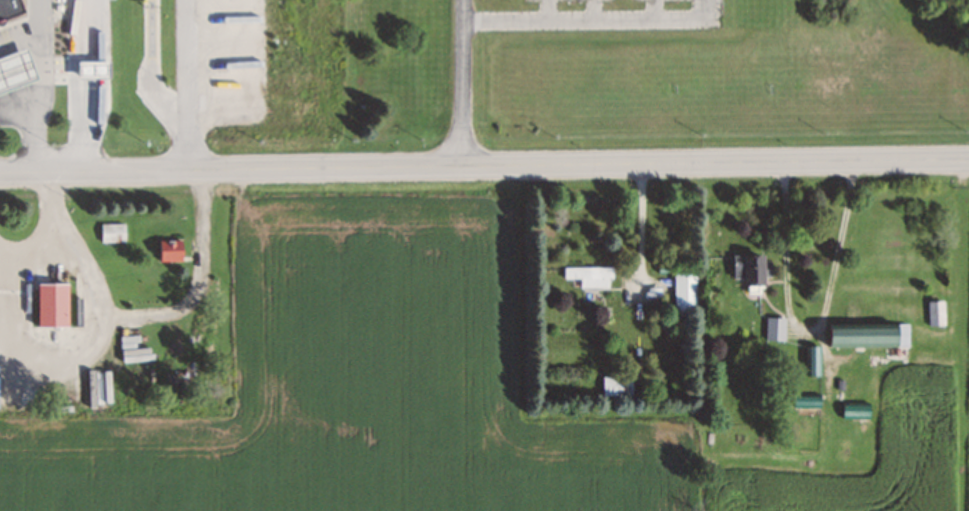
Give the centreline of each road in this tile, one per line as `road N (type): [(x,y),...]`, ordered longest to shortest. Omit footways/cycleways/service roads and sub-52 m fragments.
road 1 (tertiary): [(0,171),(968,159)]

